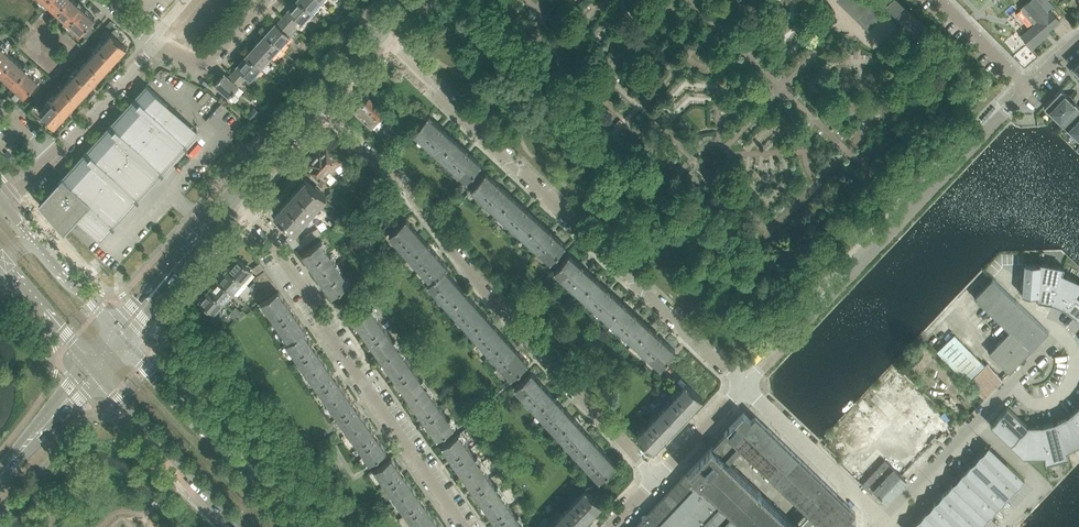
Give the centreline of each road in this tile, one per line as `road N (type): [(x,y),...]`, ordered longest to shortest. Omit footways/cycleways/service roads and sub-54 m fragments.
road 1 (residential): [(376,32),(742,390)]
road 2 (residential): [(655,478),(505,312),(408,187),(314,103)]
road 3 (residential): [(742,390),(1028,87)]
road 4 (residential): [(472,526),(236,193)]
road 5 (unclassified): [(880,518),(1059,331)]
road 6 (secondary): [(295,526),(126,343)]
road 7 (secondary): [(102,376),(244,526)]
road 8 (unclassified): [(880,518),(742,390)]
road 9 (residential): [(55,155),(157,46)]
road 10 (residential): [(157,46),(205,63),(264,0)]
road 11 (secondary): [(8,258),(91,362)]
road 12 (secondary): [(116,332),(30,235)]
road 13 (residential): [(655,478),(742,390)]
road 14 (residential): [(1028,87),(941,0)]

